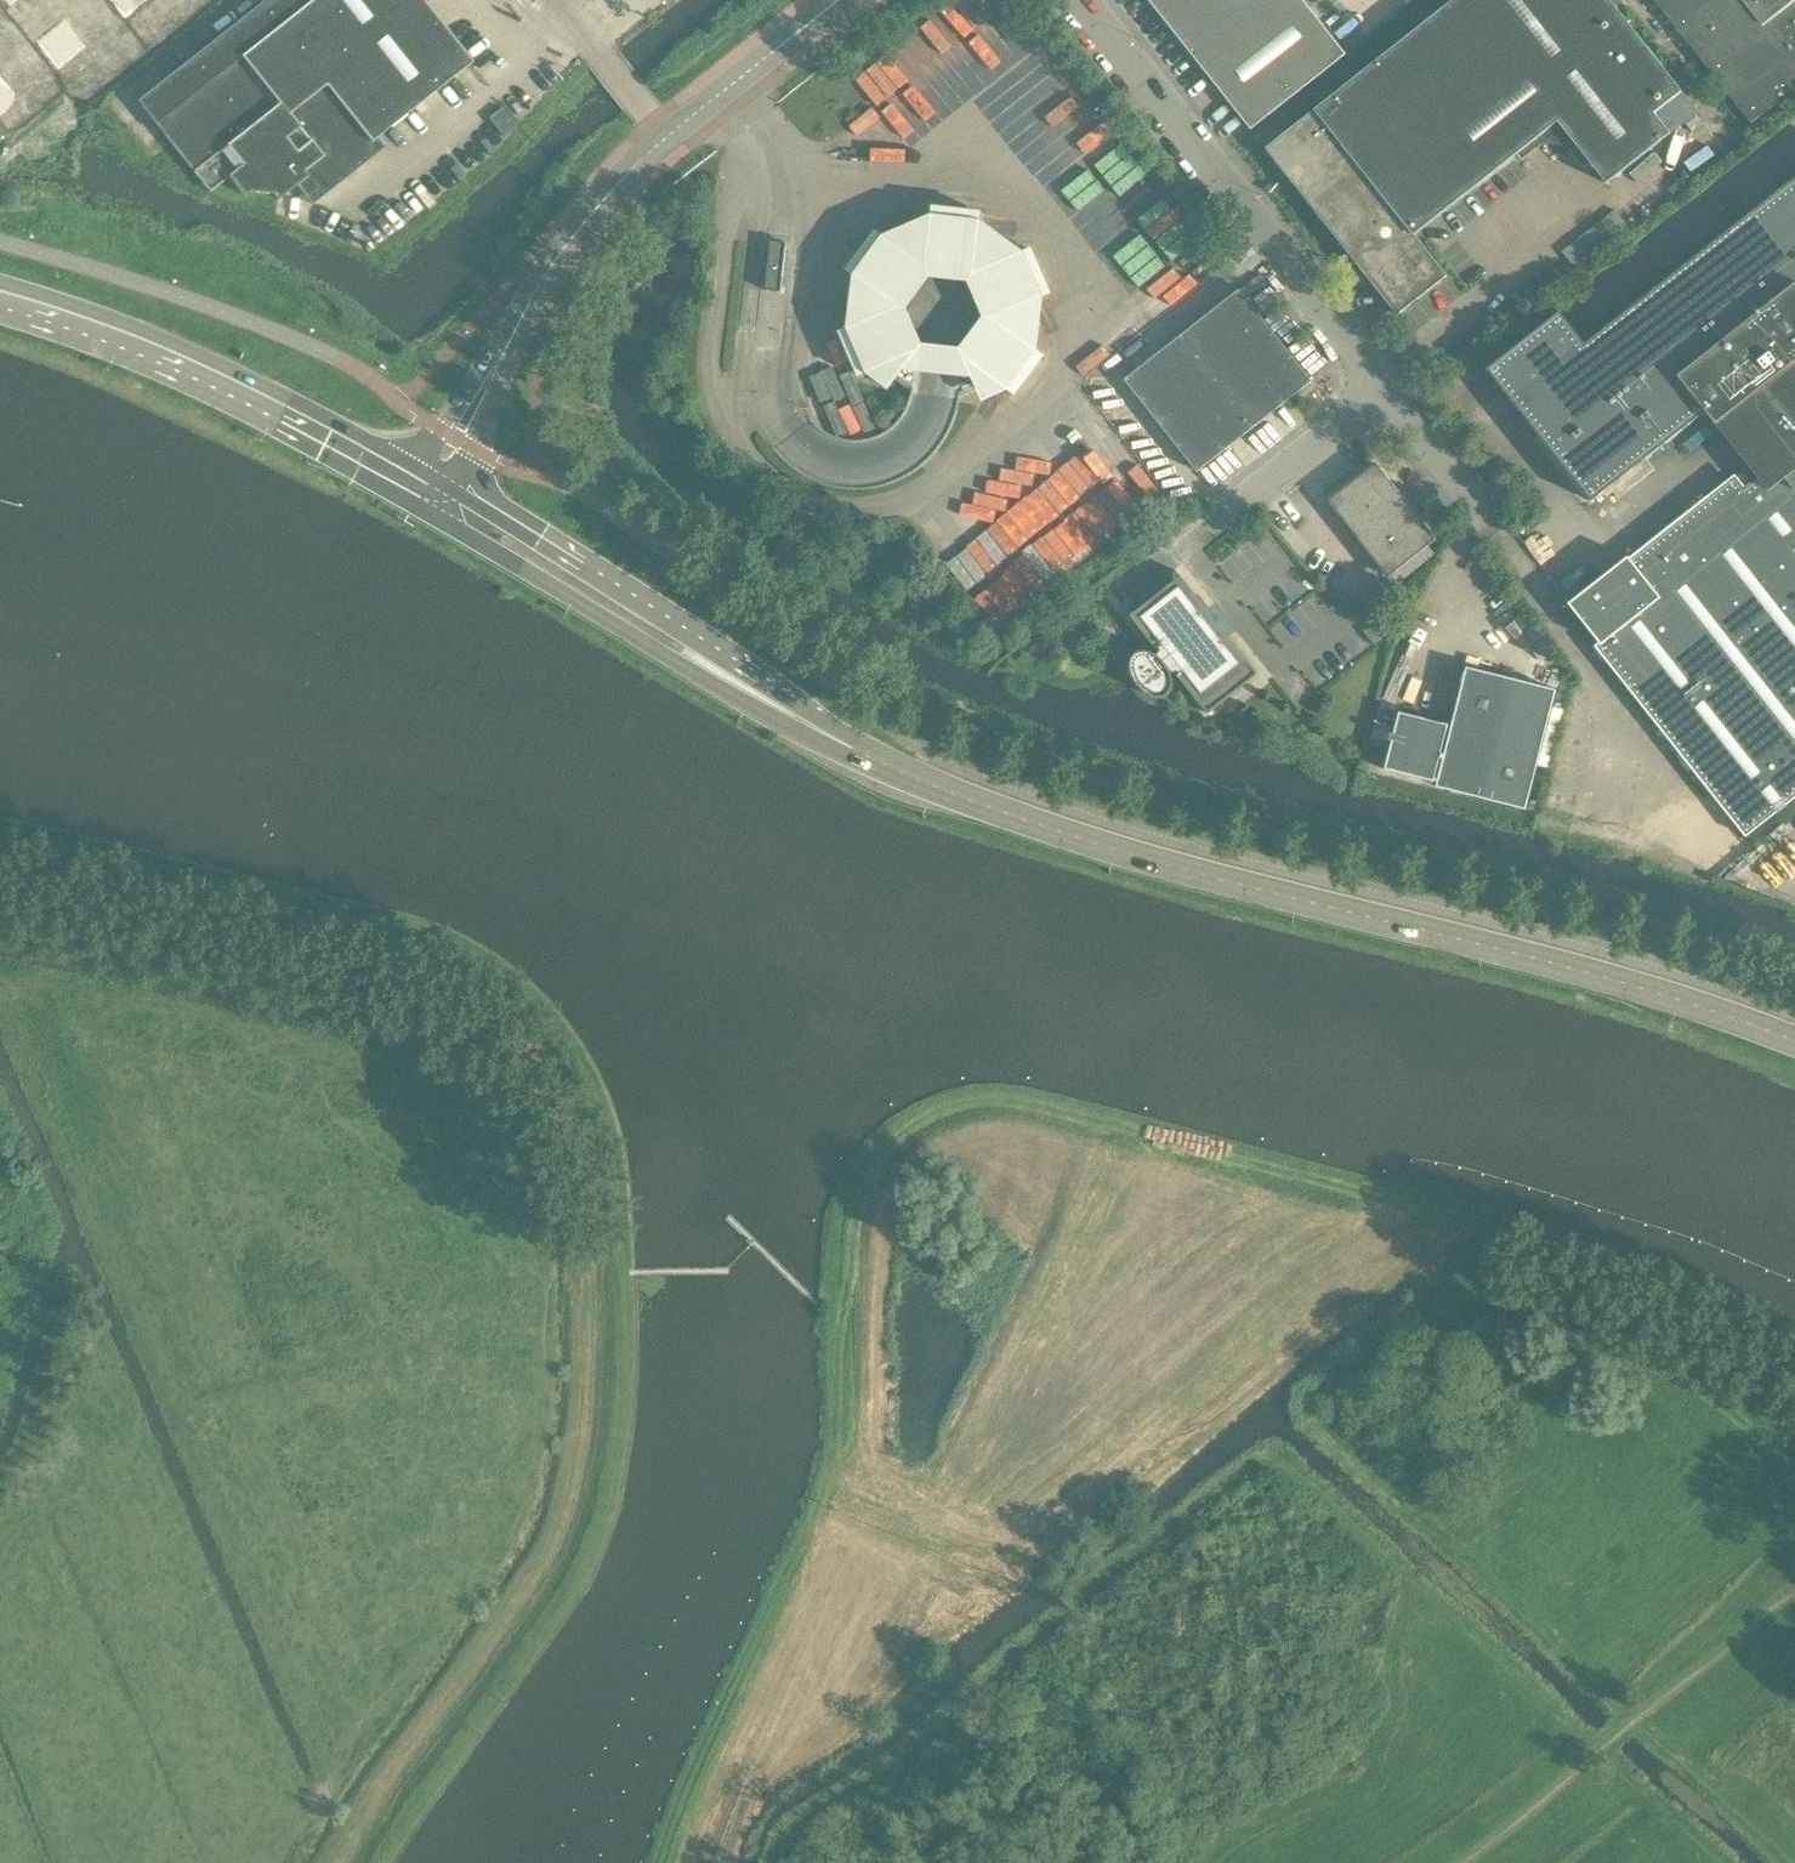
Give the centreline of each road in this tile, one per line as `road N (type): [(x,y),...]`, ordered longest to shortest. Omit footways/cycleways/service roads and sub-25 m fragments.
road 1 (secondary): [(1794,1046),(1657,992),(1076,837),(861,754)]
road 2 (unclassified): [(1496,523),(1083,0)]
road 3 (secondary): [(861,754),(754,673),(542,536),(448,505)]
road 4 (secondary): [(448,505),(522,569),(609,622),(738,699),(861,754)]
road 5 (secondary): [(0,298),(184,365),(406,481)]
road 6 (tertiary): [(604,200),(543,263),(406,481)]
road 7 (tertiary): [(448,505),(552,280),(604,200)]
road 8 (tertiary): [(604,200),(670,135),(840,0)]

